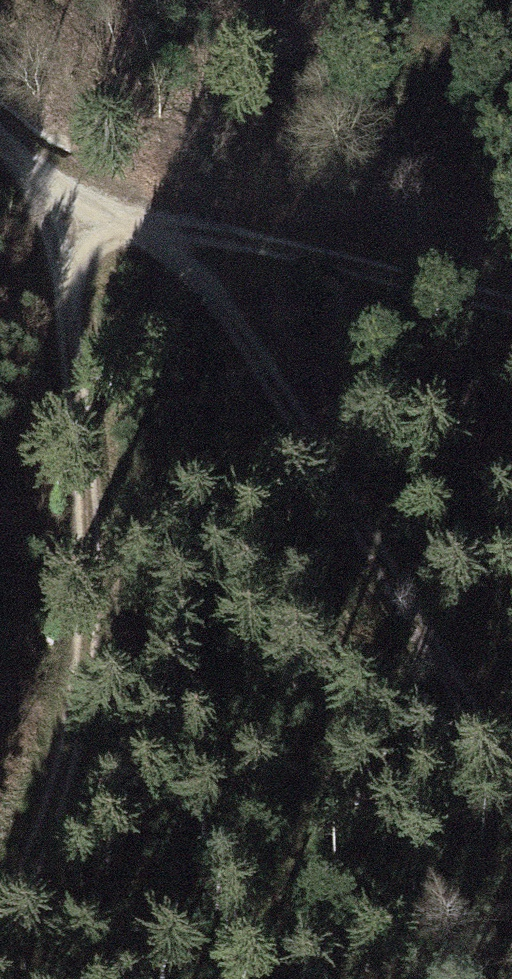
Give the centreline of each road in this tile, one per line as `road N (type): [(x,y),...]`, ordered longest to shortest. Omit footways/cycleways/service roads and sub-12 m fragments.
road 1 (track): [(0,148),(41,190),(74,339),(88,577),(85,689),(49,810),(0,906)]
road 2 (track): [(511,833),(189,230)]
road 3 (track): [(41,190),(511,309)]

